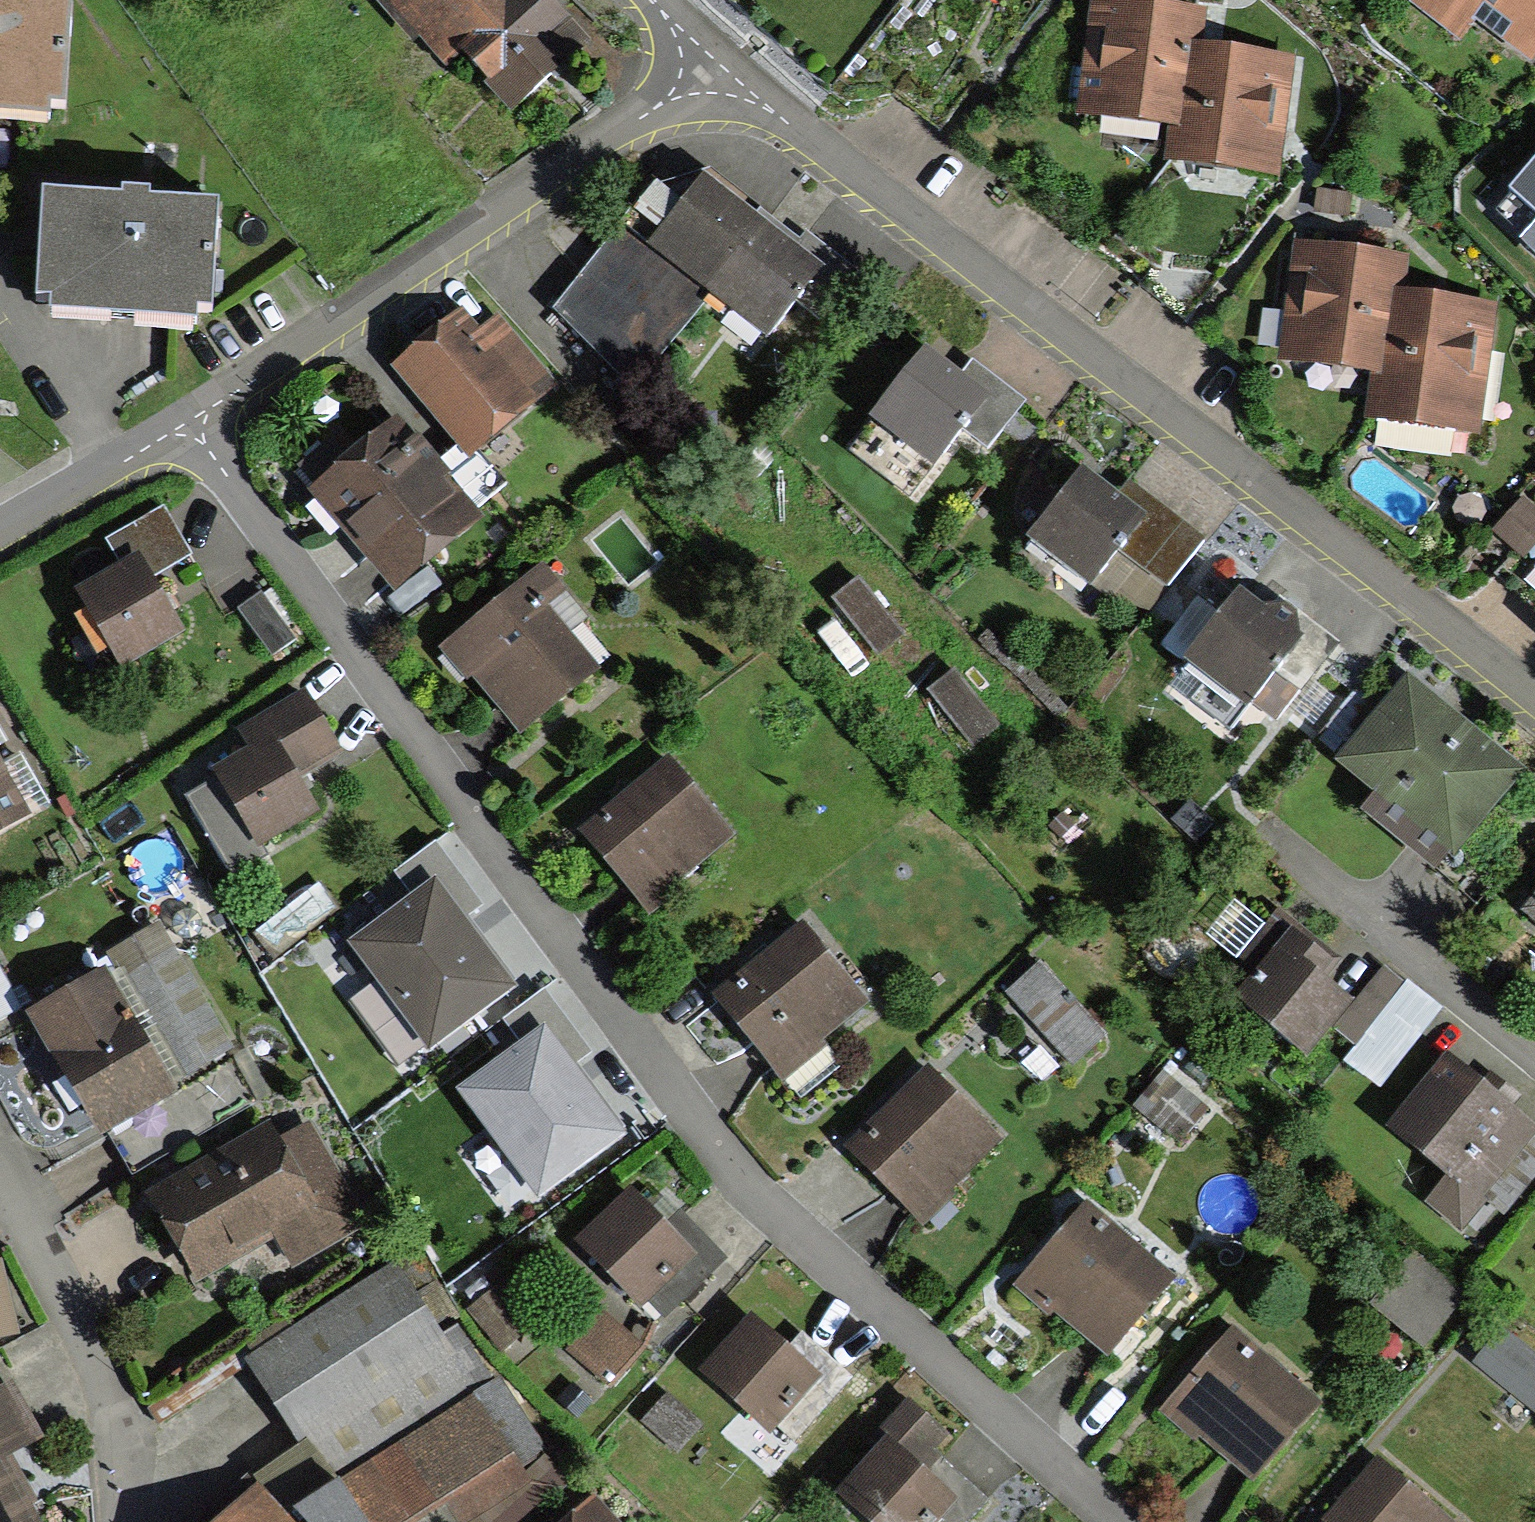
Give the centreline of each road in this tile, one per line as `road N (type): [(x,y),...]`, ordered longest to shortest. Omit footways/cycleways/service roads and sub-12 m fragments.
road 1 (residential): [(188,422),(743,1176),(1123,1521)]
road 2 (residential): [(708,62),(1415,599),(1534,699)]
road 3 (residential): [(708,62),(642,123),(188,422)]
road 4 (residential): [(0,1182),(96,1364),(125,1506),(121,1521)]
road 5 (residential): [(1534,1050),(1276,844)]
road 6 (residential): [(188,422),(0,535)]

